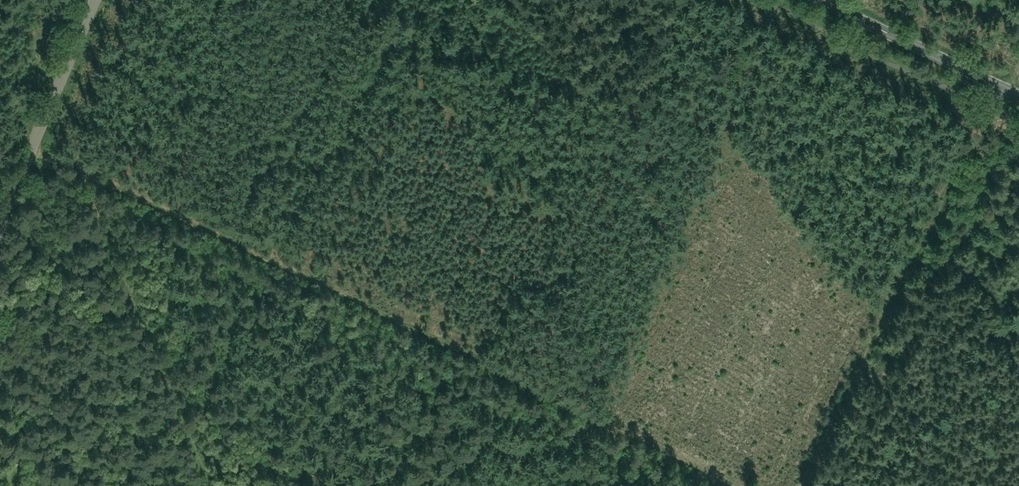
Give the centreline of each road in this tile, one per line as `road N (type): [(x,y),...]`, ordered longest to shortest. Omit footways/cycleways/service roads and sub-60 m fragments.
road 1 (residential): [(0,222),(97,0)]
road 2 (secondary): [(1018,97),(816,0)]

